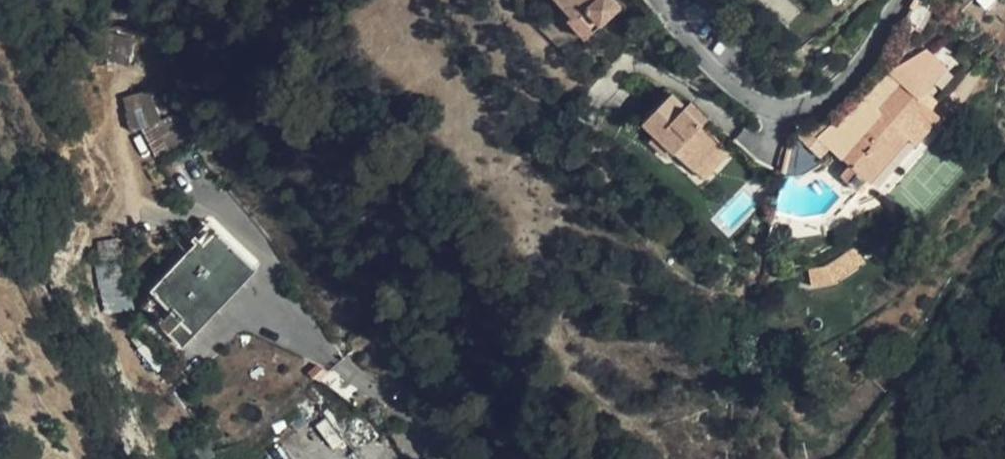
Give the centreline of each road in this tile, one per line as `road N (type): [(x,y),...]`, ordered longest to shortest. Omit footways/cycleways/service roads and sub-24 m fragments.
road 1 (residential): [(659,0),(763,107),(808,104),(838,93),(902,0)]

